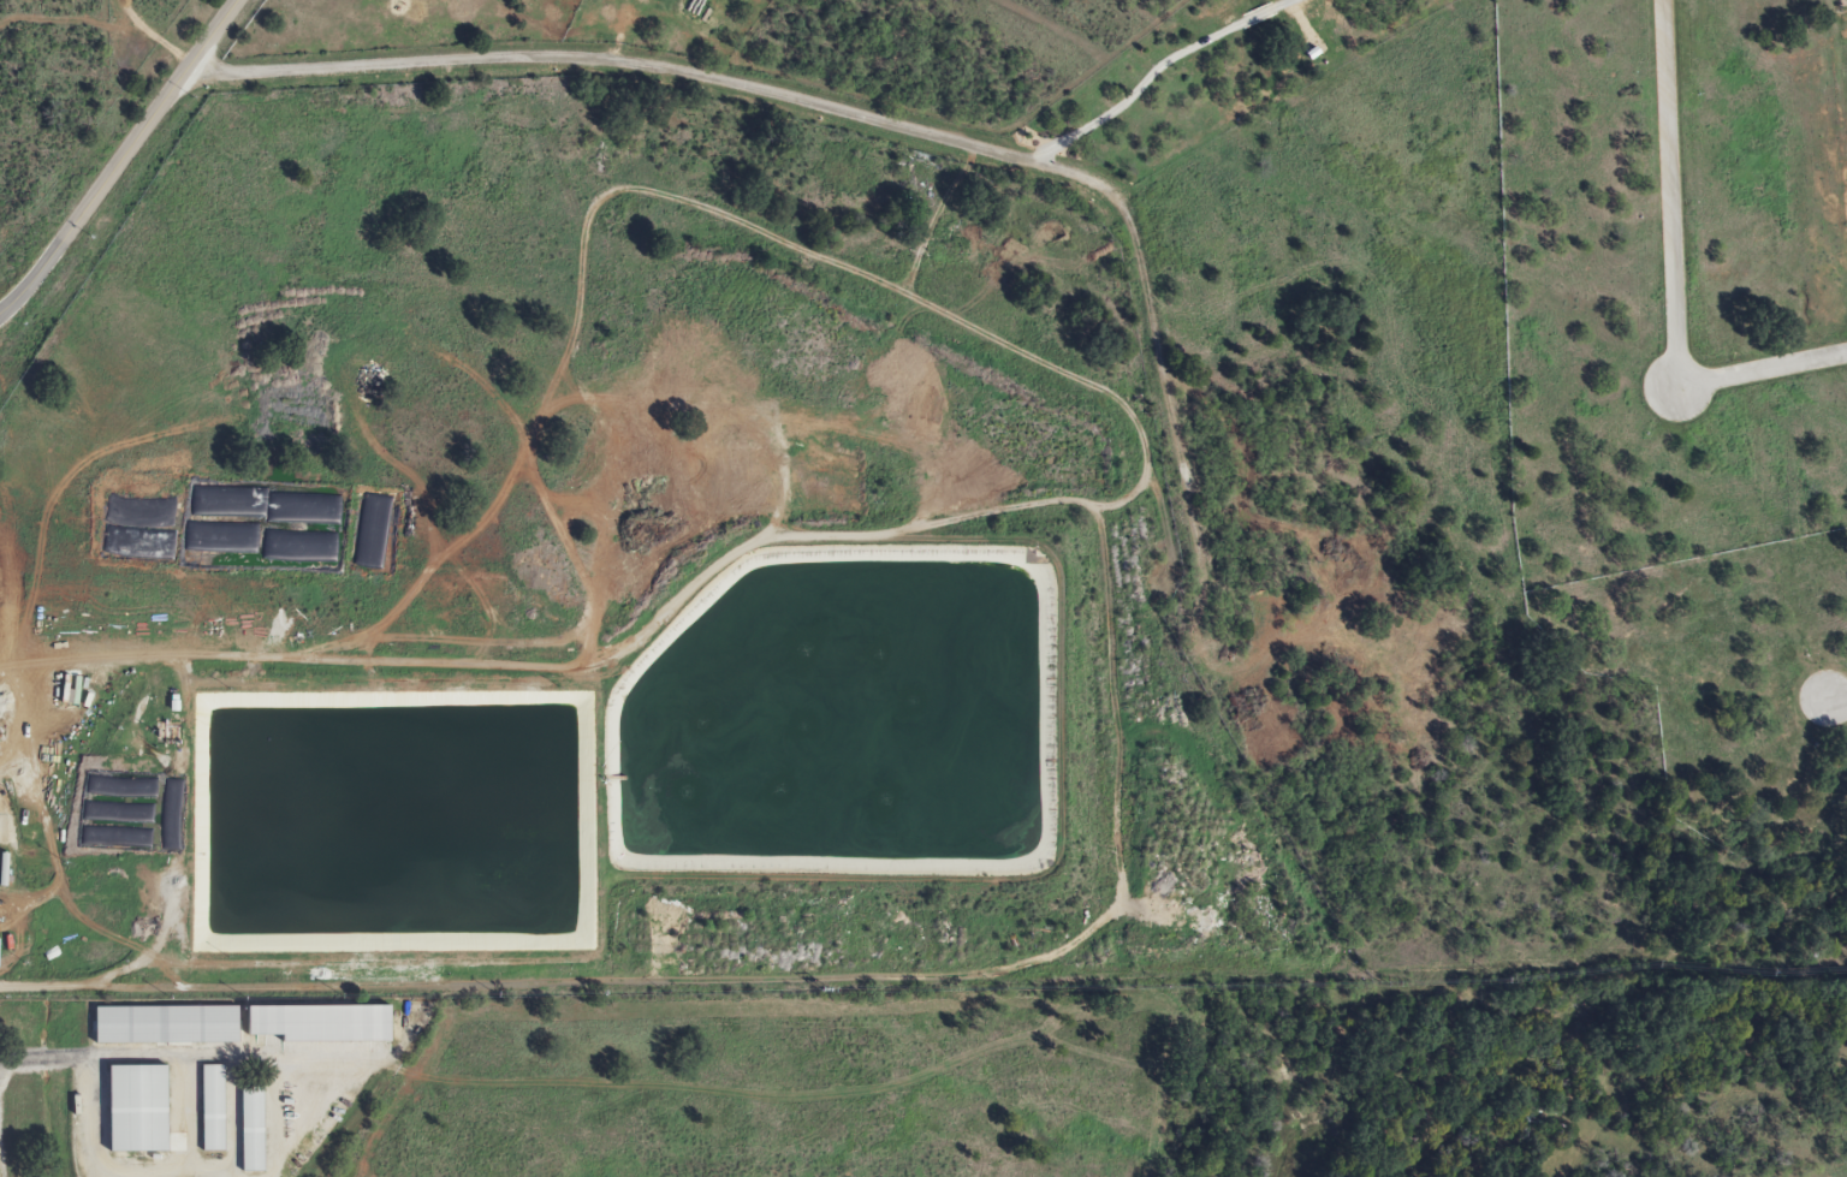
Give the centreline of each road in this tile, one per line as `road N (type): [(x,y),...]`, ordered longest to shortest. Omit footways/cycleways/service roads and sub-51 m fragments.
road 1 (track): [(770,536),(998,540),(1041,549),(1057,575),(1053,872),(1033,884),(617,879),(602,885),(599,944),(593,958),(580,962),(133,963)]
road 2 (residential): [(239,0),(0,310)]

